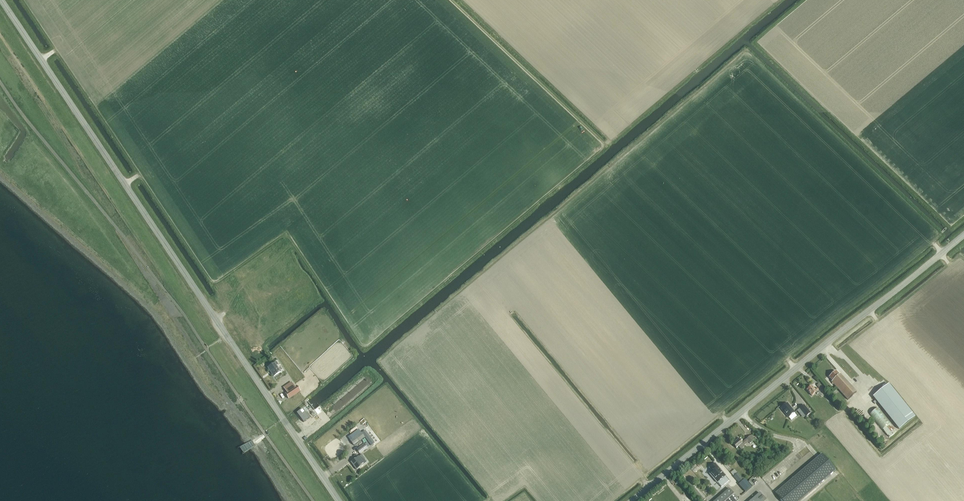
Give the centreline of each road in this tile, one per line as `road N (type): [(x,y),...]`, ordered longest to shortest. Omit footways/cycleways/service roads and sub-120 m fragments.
road 1 (unclassified): [(339,500),(2,0)]
road 2 (unclassified): [(963,235),(632,500)]

